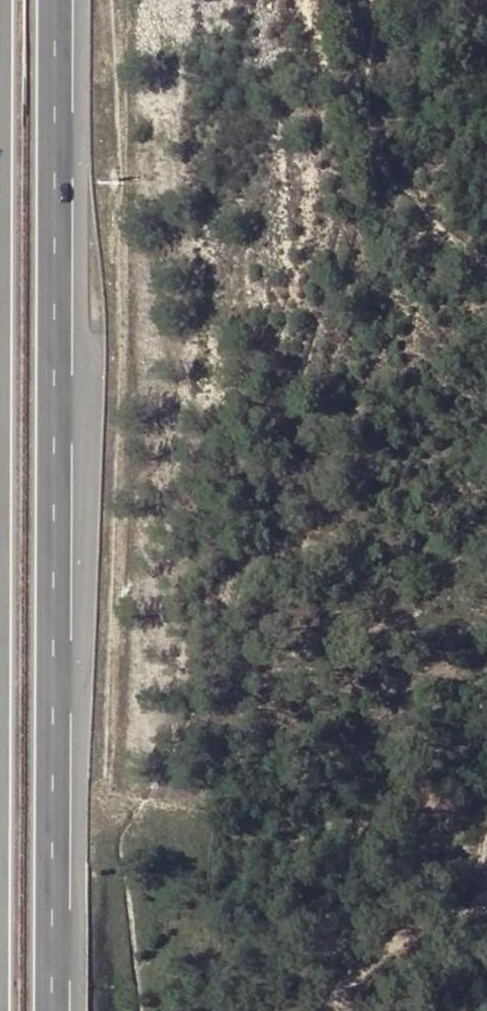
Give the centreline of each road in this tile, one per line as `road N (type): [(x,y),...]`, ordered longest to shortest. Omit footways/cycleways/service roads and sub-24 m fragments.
road 1 (motorway): [(62,1010),(66,0)]
road 2 (track): [(333,1010),(348,976),(408,930),(486,899)]

